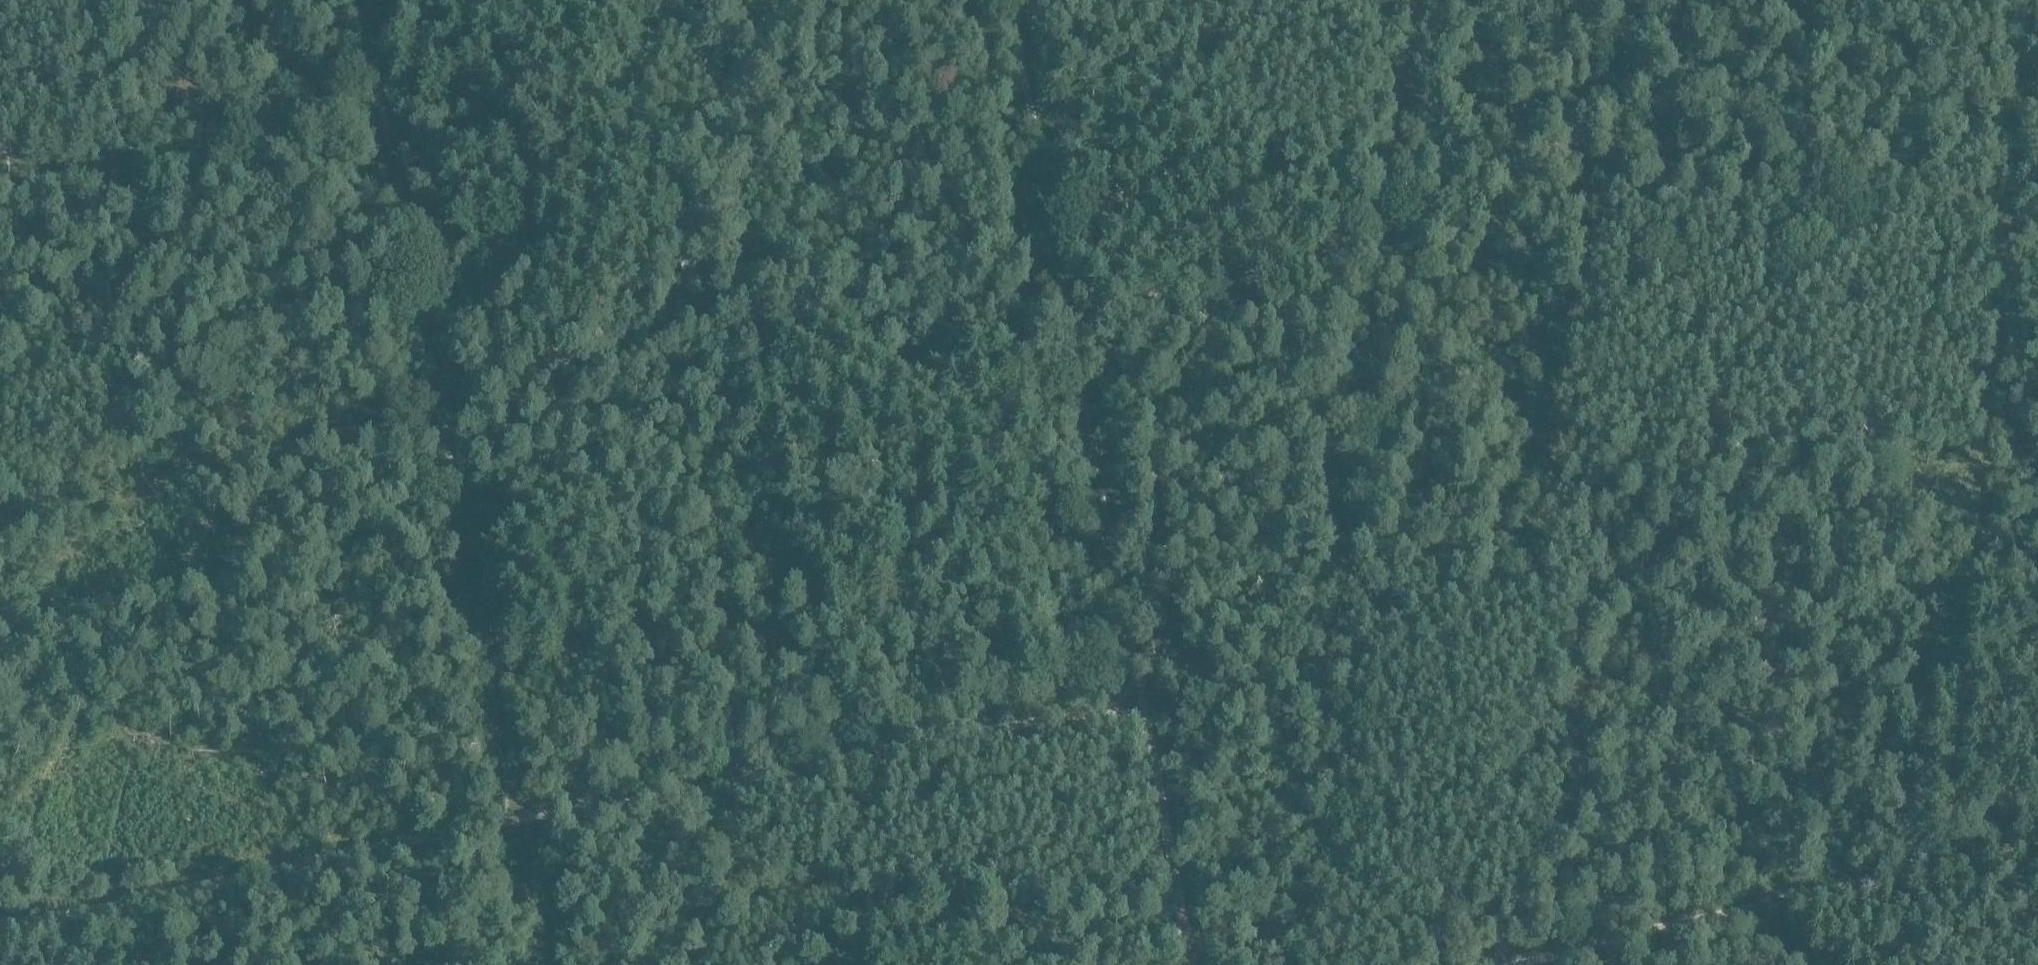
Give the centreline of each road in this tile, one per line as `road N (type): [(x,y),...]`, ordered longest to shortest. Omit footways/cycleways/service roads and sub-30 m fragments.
road 1 (track): [(1009,0),(1143,706)]
road 2 (track): [(2037,833),(1496,964)]
road 3 (track): [(1143,706),(1191,964)]

